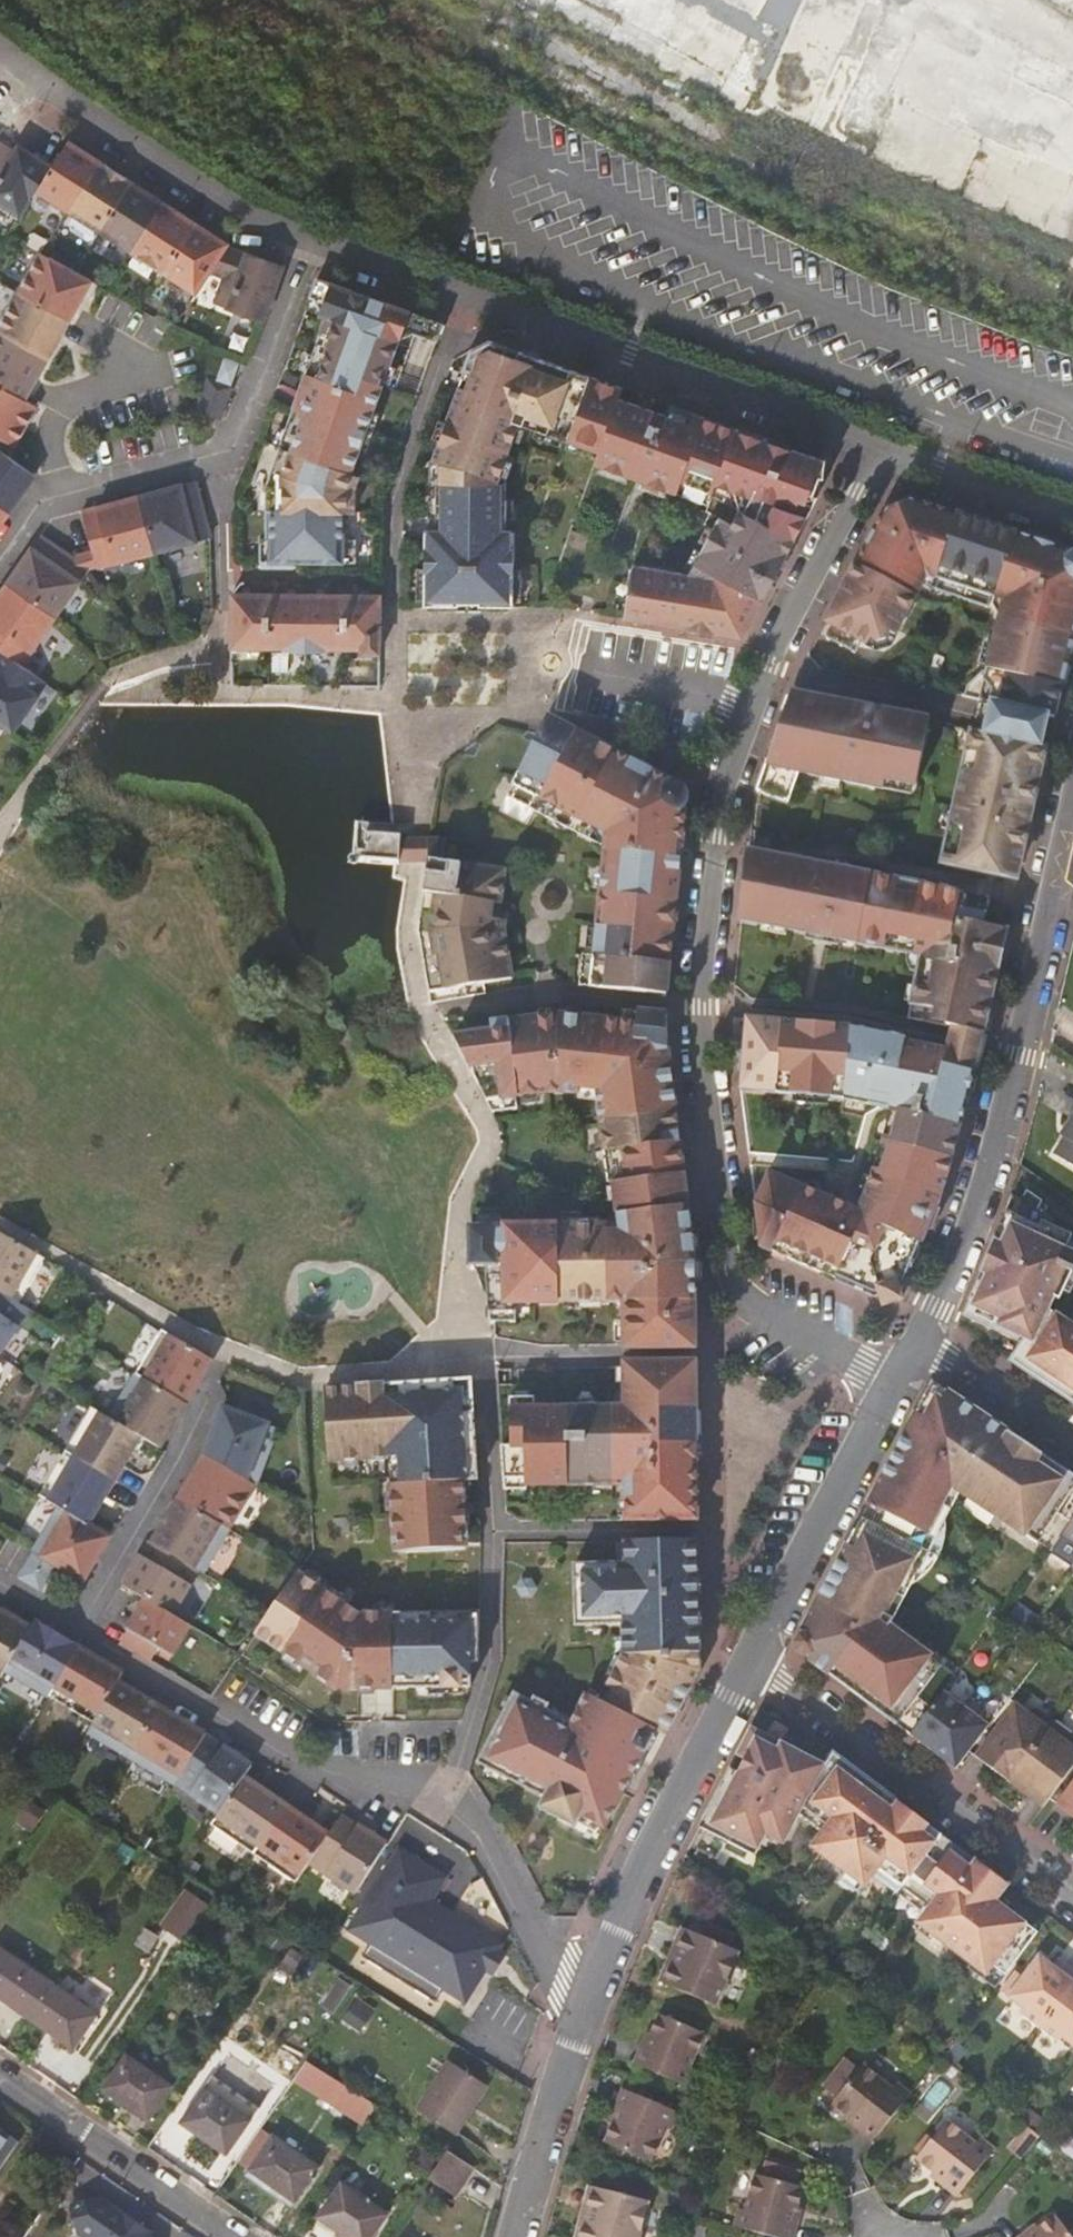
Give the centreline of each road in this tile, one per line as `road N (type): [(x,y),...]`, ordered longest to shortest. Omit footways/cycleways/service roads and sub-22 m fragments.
road 1 (residential): [(878,450),(753,708),(715,836),(702,1006),(731,1285),(791,1330),(895,1385)]
road 2 (residential): [(70,1629),(292,1760),(445,1800),(473,1822),(565,1972),(592,1988)]
road 3 (residential): [(878,450),(311,242)]
road 4 (residential): [(920,1343),(994,1164),(1072,798)]
road 5 (residential): [(0,548),(33,502),(234,448),(311,242)]
road 6 (residential): [(1072,1902),(751,1659)]
road 7 (residential): [(592,1988),(751,1659)]
road 8 (residential): [(311,242),(251,216),(0,65)]
road 9 (residential): [(227,1356),(70,1629)]
road 10 (residential): [(751,1659),(895,1385)]
road 11 (residential): [(245,2236),(0,2069)]
road 12 (residential): [(519,2236),(592,1988)]
road 13 (residential): [(1072,517),(878,450)]
road 14 (residential): [(920,1343),(1072,1443)]

